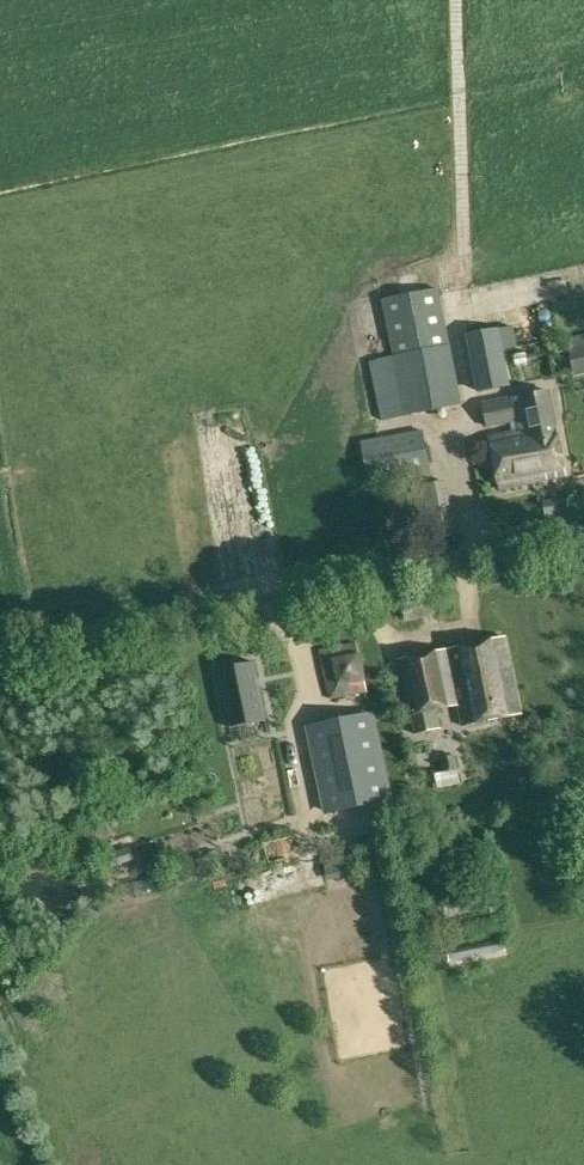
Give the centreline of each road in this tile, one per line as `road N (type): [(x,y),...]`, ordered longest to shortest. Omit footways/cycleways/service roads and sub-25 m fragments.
road 1 (unclassified): [(0,653),(583,532)]
road 2 (track): [(473,408),(451,292),(464,256),(456,0)]

